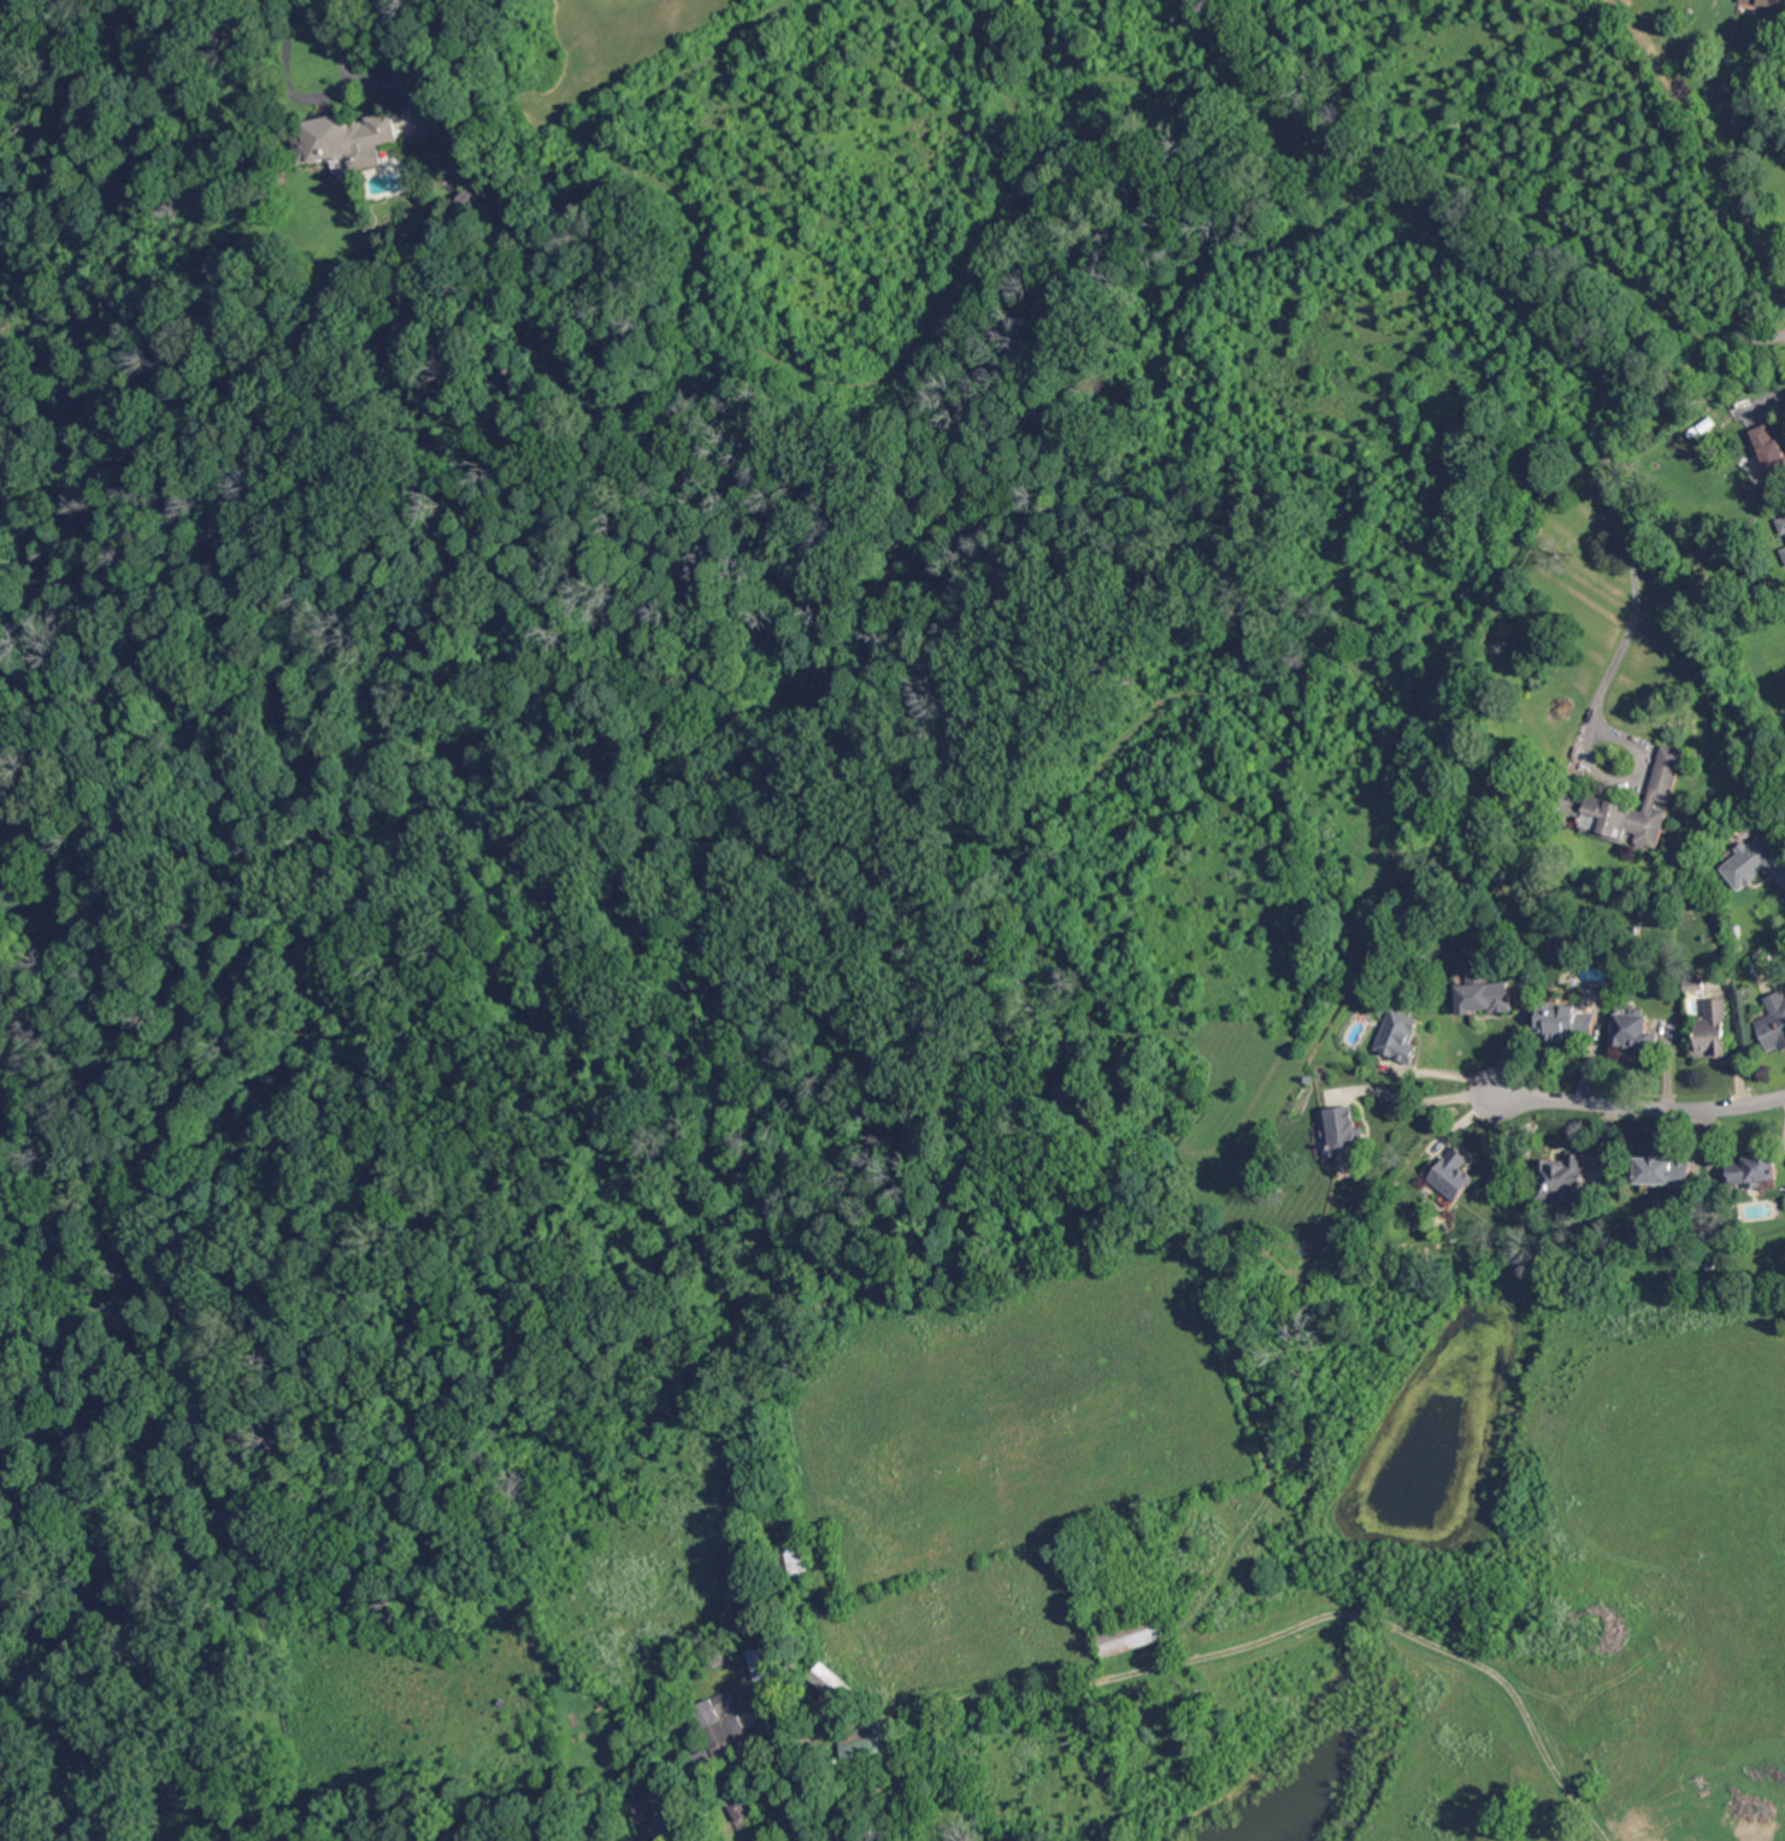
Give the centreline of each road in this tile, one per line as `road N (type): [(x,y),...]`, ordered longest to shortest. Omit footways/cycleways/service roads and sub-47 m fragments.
road 1 (residential): [(1784,1095),(1683,1107),(1492,1090)]

